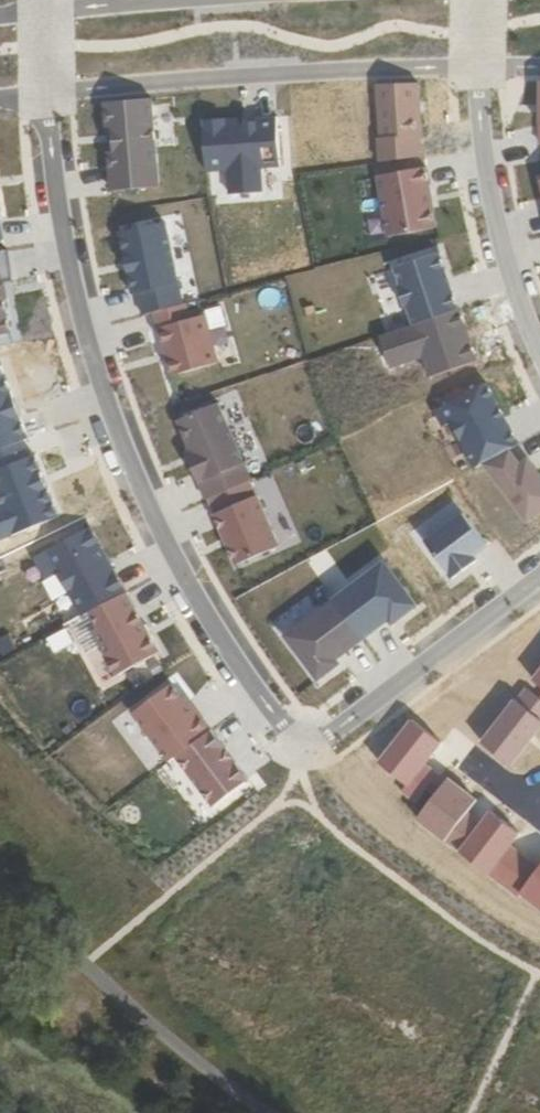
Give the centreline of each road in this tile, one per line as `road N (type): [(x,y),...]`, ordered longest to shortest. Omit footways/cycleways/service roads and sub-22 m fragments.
road 1 (residential): [(48,91),(77,286),(118,434),(193,591),(300,758),(539,579)]
road 2 (residential): [(48,91),(479,62)]
road 3 (residential): [(539,347),(507,252),(485,157),(479,62)]
road 4 (residential): [(182,0),(46,11)]

